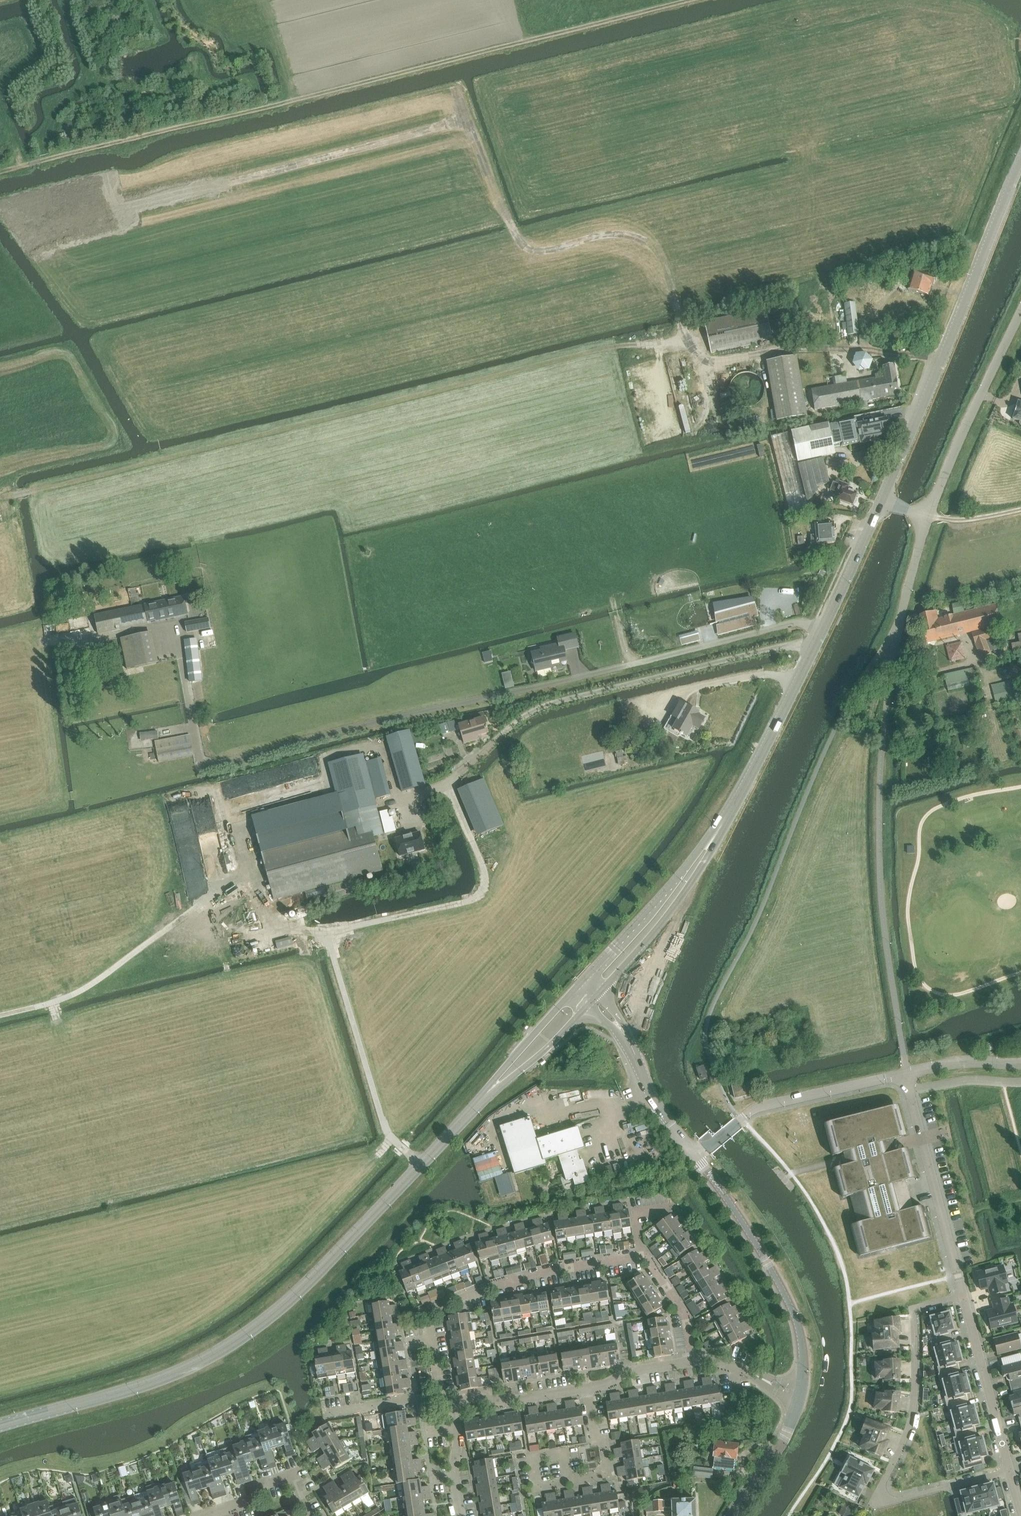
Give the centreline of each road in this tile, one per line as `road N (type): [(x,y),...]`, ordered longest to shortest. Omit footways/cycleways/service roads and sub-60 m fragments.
road 1 (track): [(0,175),(704,0)]
road 2 (track): [(0,1017),(85,990),(252,867),(268,925),(308,932),(478,900),(484,871),(451,782)]
road 3 (track): [(165,461),(628,346),(666,346),(708,362),(775,352)]
road 4 (secondary): [(0,1426),(162,1378),(249,1334),(329,1262),(487,1094)]
road 5 (residential): [(440,1397),(426,1312),(548,1271),(643,1255),(687,1322),(696,1362)]
road 6 (residential): [(962,1295),(912,1312),(912,1410),(881,1499),(1010,1470)]
road 7 (secondary): [(885,501),(1020,161)]
road 8 (secondary): [(726,817),(885,501)]
road 9 (tertiary): [(803,1395),(799,1324),(759,1249),(697,1159)]
road 10 (residential): [(697,1159),(757,1110),(906,1075)]
road 11 (residential): [(962,1295),(906,1075)]
road 12 (residential): [(927,516),(1020,310)]
road 13 (secondary): [(726,817),(586,980)]
road 14 (secondary): [(604,988),(676,905),(726,817)]
road 15 (residential): [(1010,1470),(962,1295)]
road 16 (track): [(187,0),(227,37),(276,43),(292,100)]
road 17 (secondary): [(586,980),(487,1094)]
road 18 (residential): [(205,1515),(249,1503),(258,1486),(294,1475),(310,1515)]
road 19 (secondary): [(487,1094),(592,1001)]
road 20 (residential): [(452,1402),(588,1388)]
road 21 (tertiary): [(741,1515),(803,1395)]
road 22 (tertiary): [(697,1159),(627,1044)]
road 23 (residential): [(896,638),(927,516)]
road 24 (residential): [(567,1483),(597,1477),(607,1462),(588,1388)]

